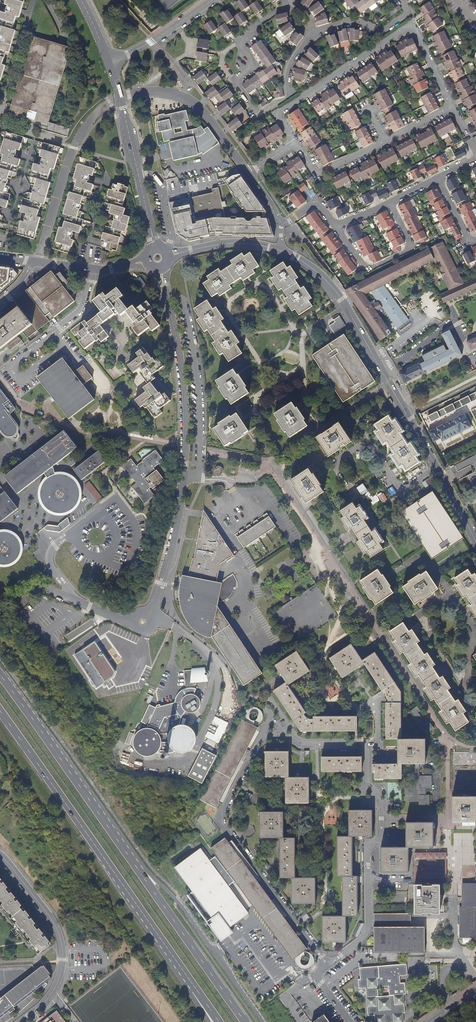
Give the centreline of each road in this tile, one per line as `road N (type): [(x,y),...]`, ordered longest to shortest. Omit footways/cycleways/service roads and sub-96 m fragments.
road 1 (residential): [(161,270),(179,351),(184,464),(150,612)]
road 2 (residential): [(386,141),(449,106),(412,29),(281,113),(294,142)]
road 3 (residential): [(253,477),(266,463),(447,733)]
road 4 (primary): [(0,712),(189,980)]
road 5 (residential): [(328,966),(369,931),(369,847),(383,834),(382,814),(370,798),(364,747),(286,738)]
road 6 (residential): [(286,738),(259,742),(224,820),(328,966)]
road 7 (primary): [(141,874),(0,676)]
road 8 (residential): [(206,452),(86,433),(20,407),(0,382)]
road 9 (residential): [(22,1021),(53,992),(62,951),(50,918),(0,856)]
road 10 (primary): [(261,1021),(177,902),(141,874)]
road 11 (tertiary): [(437,475),(345,310)]
road 12 (primary): [(244,1021),(141,874)]
road 13 (residential): [(248,173),(192,103),(161,92),(119,98)]
road 14 (residential): [(336,225),(366,271),(414,250),(390,202)]
road 15 (tertiary): [(154,247),(119,98)]
road 16 (residential): [(131,623),(73,601),(52,573),(48,552),(77,536)]
road 17 (residential): [(235,80),(258,114),(291,92),(290,57),(313,38)]
road 18 (residential): [(8,368),(82,307),(87,269)]
road 19 (residential): [(313,38),(353,23),(378,33),(409,13),(400,0)]

